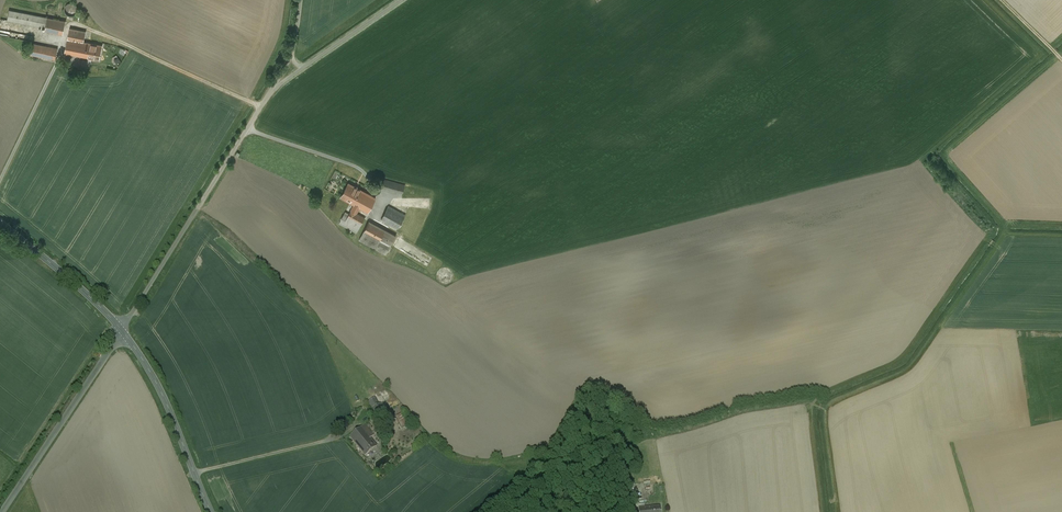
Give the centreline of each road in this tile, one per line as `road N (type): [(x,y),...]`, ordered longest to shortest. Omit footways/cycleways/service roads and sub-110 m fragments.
road 1 (unclassified): [(268,96),(122,331)]
road 2 (unclassified): [(122,331),(2,511)]
road 3 (tertiary): [(122,331),(161,392),(211,511)]
road 4 (unclassified): [(268,96),(401,0)]
road 5 (tertiary): [(0,222),(122,331)]

